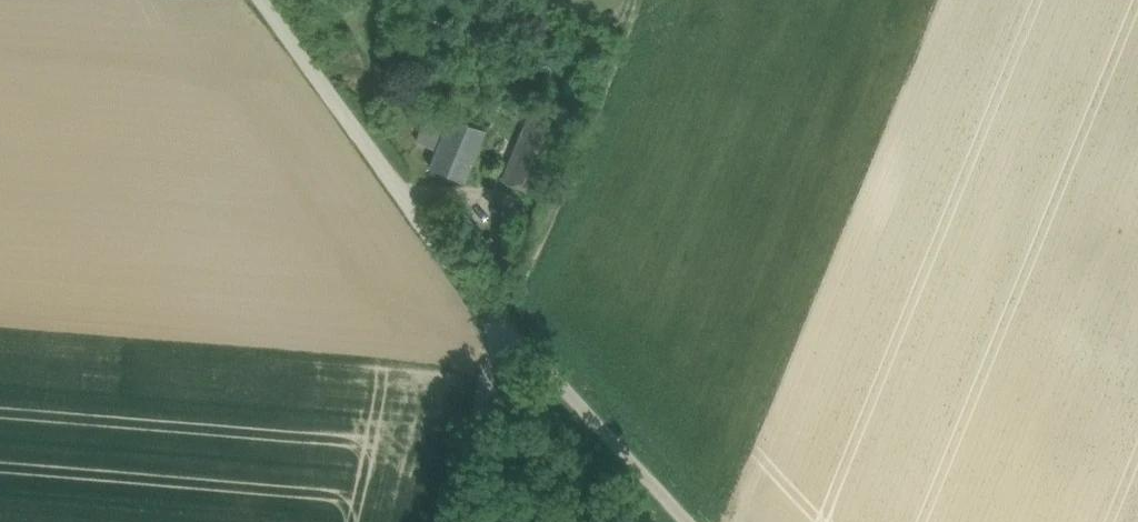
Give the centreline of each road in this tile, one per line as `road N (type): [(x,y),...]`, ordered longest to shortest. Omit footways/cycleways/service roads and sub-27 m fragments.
road 1 (unclassified): [(264,0),(497,331)]
road 2 (track): [(635,0),(497,331)]
road 3 (unclassified): [(681,521),(497,331)]
road 4 (track): [(452,521),(497,331)]

